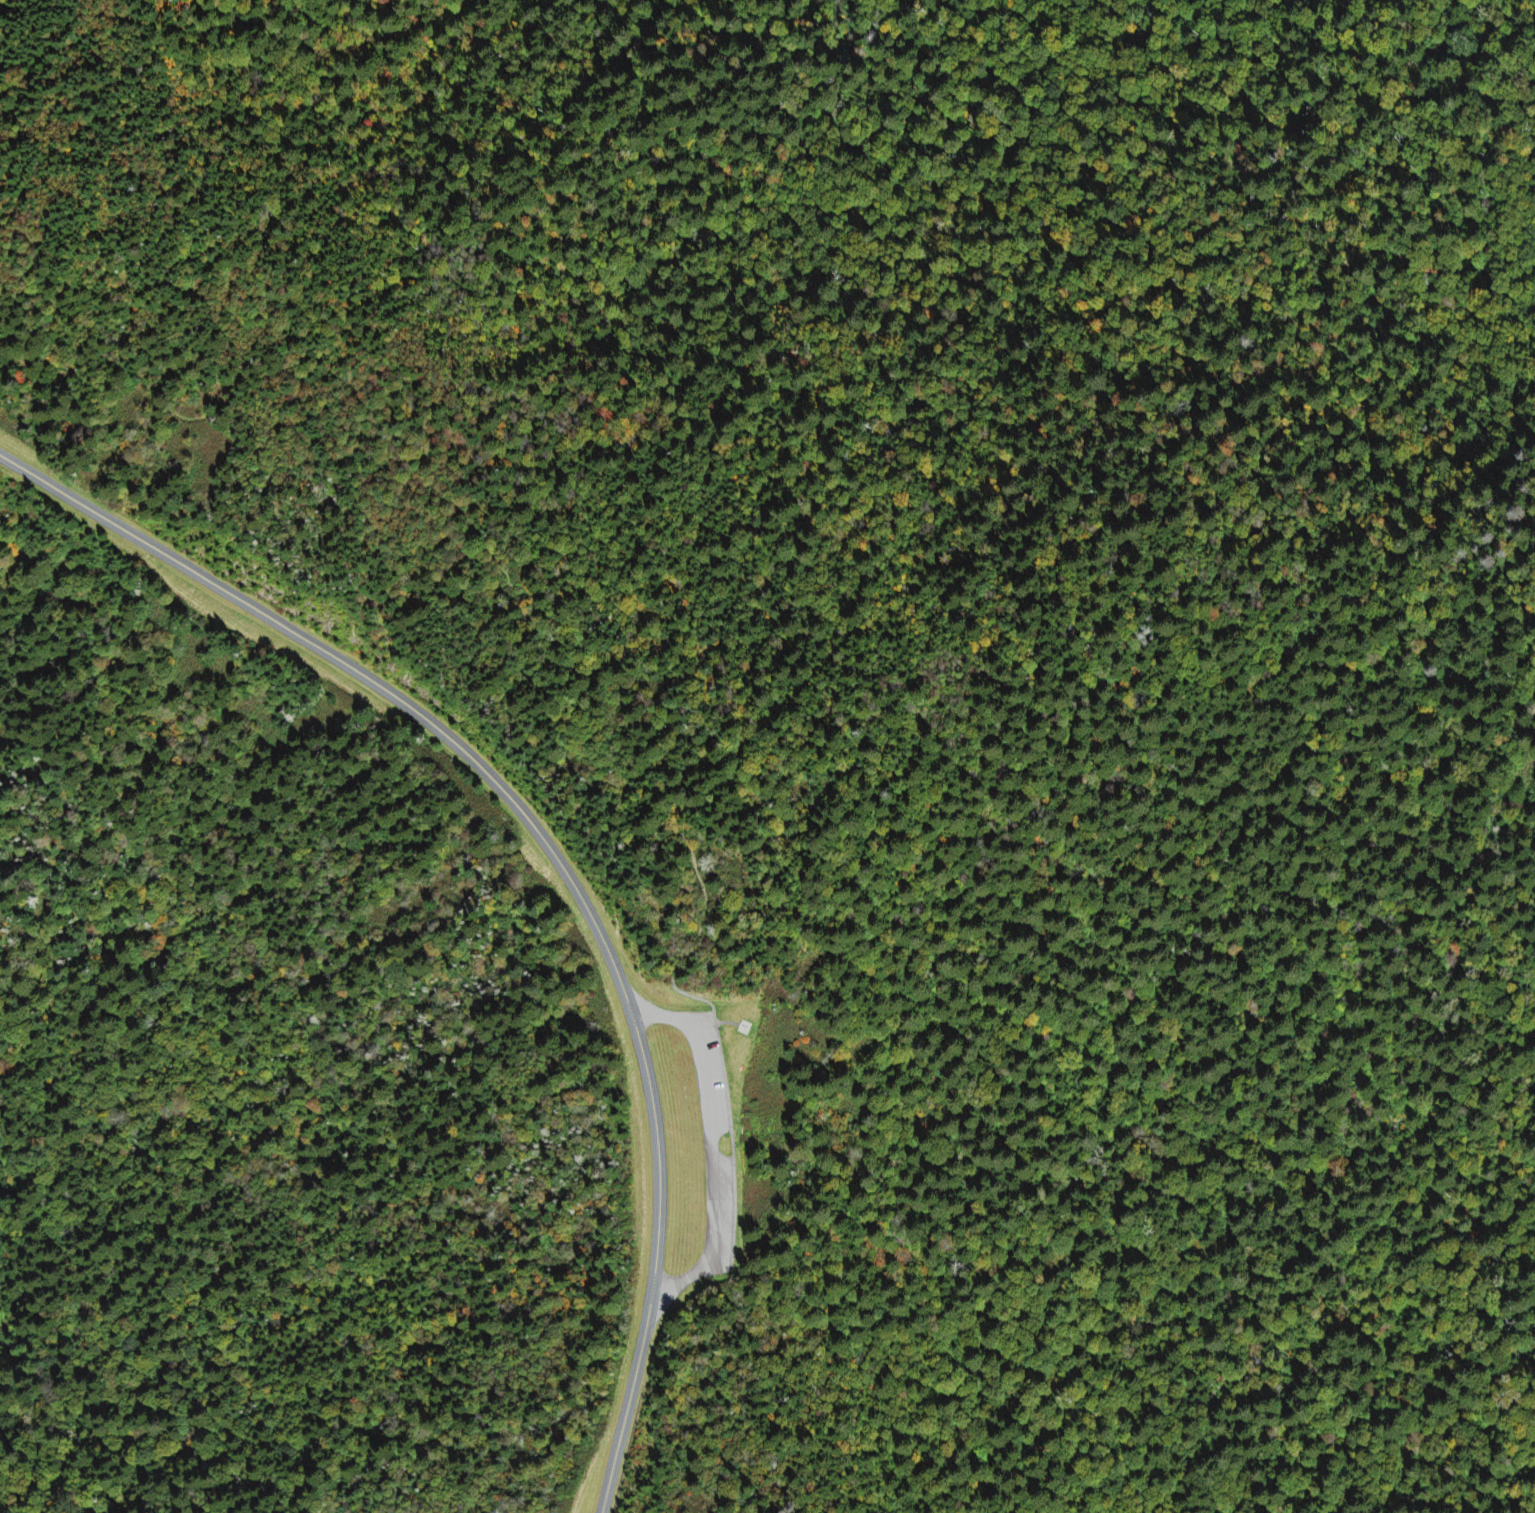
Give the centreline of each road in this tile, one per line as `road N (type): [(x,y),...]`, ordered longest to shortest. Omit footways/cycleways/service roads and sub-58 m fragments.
road 1 (secondary): [(601,1512),(657,1288),(662,1180),(638,1019),(600,929),(501,787),(432,726),(0,455)]

